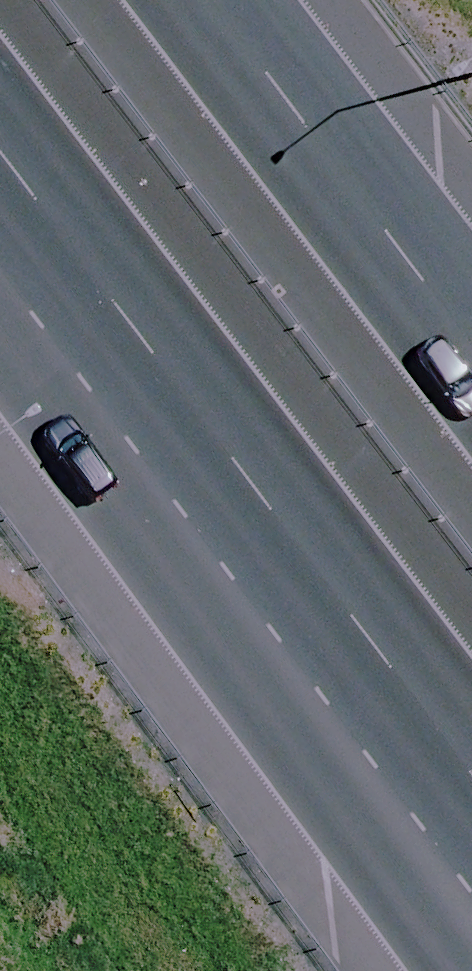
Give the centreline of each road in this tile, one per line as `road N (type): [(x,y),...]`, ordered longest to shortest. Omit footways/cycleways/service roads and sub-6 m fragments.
road 1 (motorway): [(471,955),(156,373)]
road 2 (motorway): [(471,785),(156,373)]
road 3 (motorway): [(168,0),(471,394)]
road 4 (motorway): [(156,373),(0,173)]

